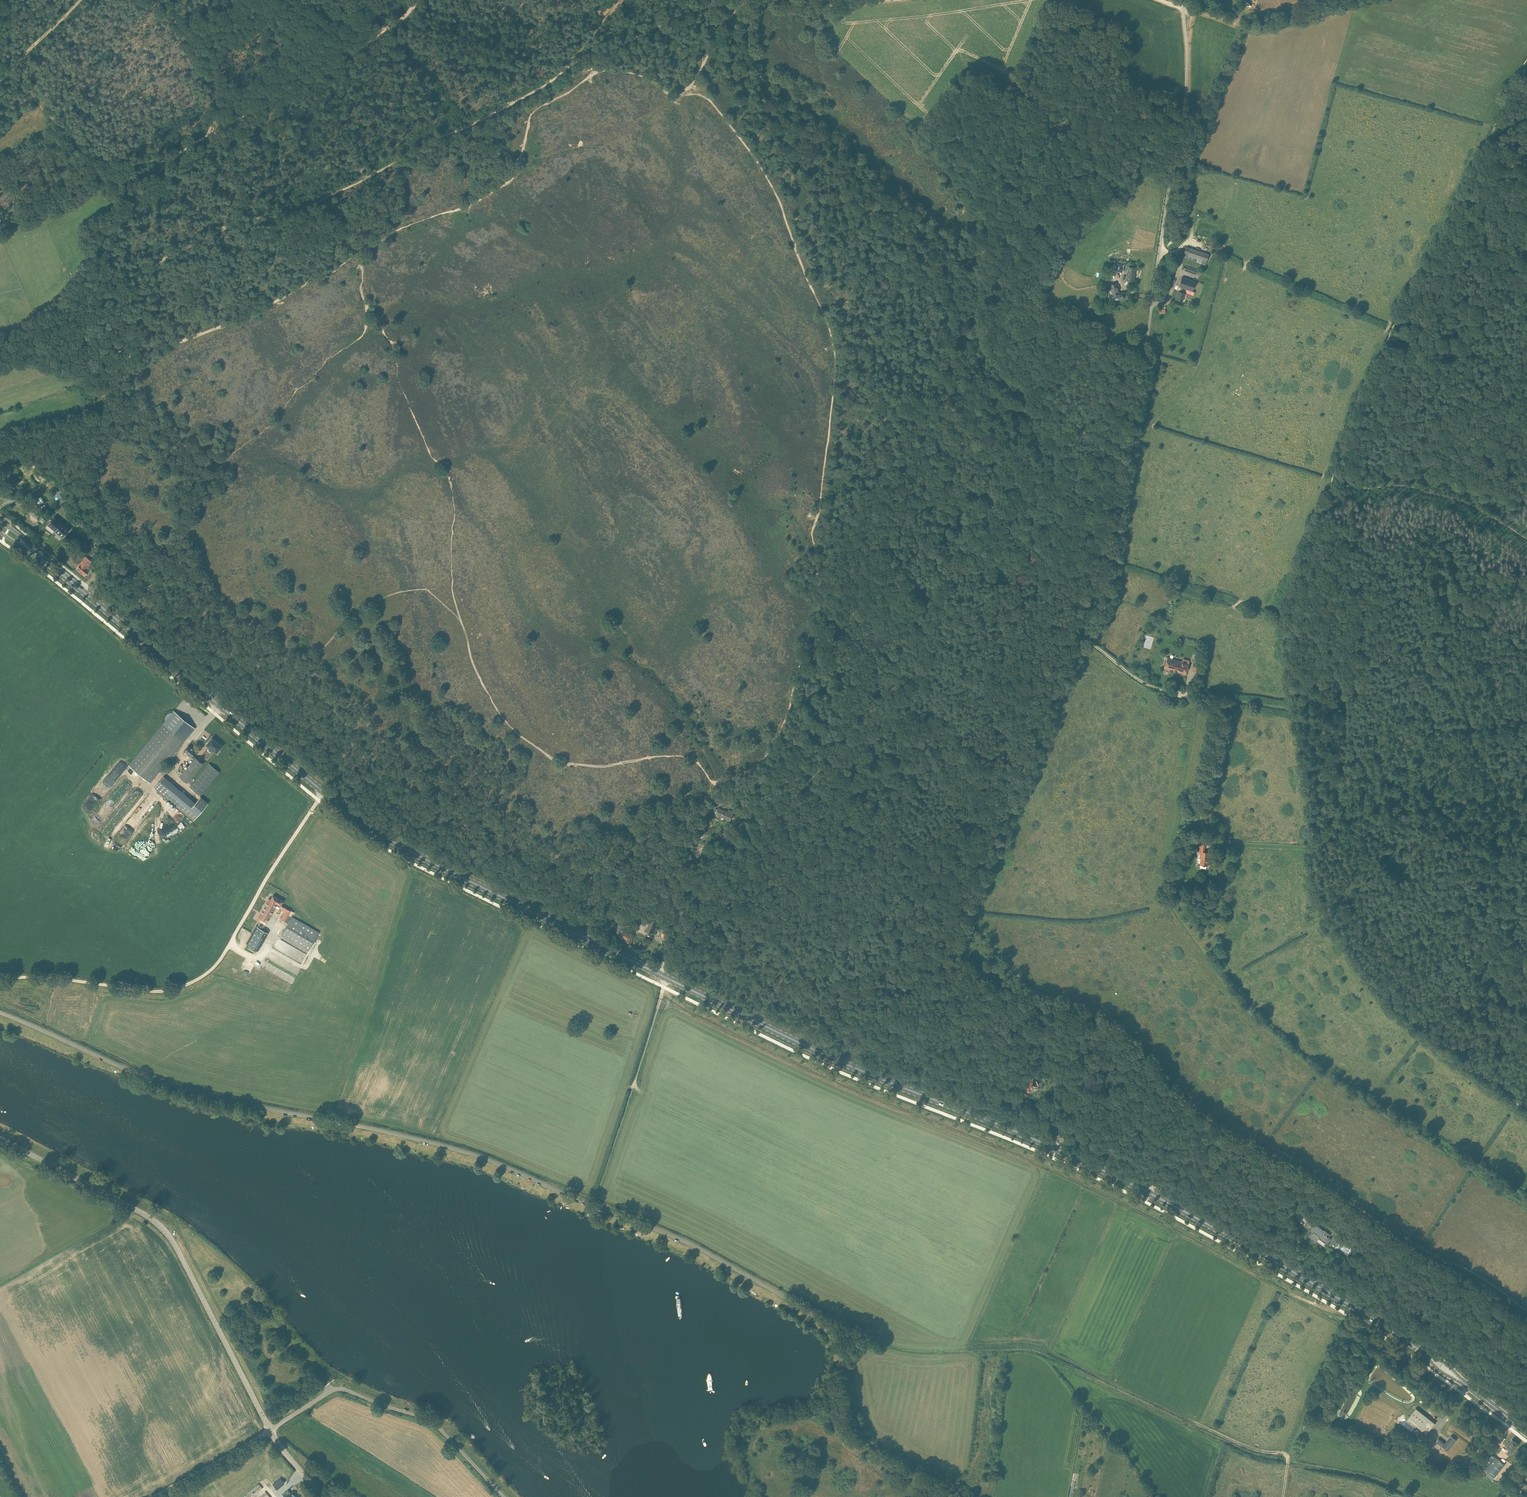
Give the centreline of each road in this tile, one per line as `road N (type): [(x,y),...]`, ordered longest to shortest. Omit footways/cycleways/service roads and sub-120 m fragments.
road 1 (unclassified): [(961,1496),(860,1432),(829,1321),(697,1246),(479,1154),(183,1088),(0,1014)]
road 2 (primary): [(1425,1353),(1146,1191),(824,1054),(661,974)]
road 3 (unclassified): [(1081,637),(1113,533),(1124,423),(1148,337),(1185,121),(1182,0)]
road 4 (track): [(1526,1102),(1399,1003),(1338,928),(1322,882),(1299,710)]
road 5 (unclassified): [(0,979),(156,991),(200,978),(226,950),(324,792)]
road 6 (tertiary): [(270,1430),(165,1229),(0,1138)]
road 7 (primary): [(661,974),(404,848),(324,792)]
road 8 (primary): [(324,792),(39,556)]
road 9 (track): [(574,62),(512,104),(279,213)]
road 10 (track): [(279,213),(243,221),(164,262),(115,310),(0,340)]
road 11 (unclassified): [(504,1496),(437,1426),(343,1390),(270,1430)]
road 12 (track): [(417,0),(378,36),(208,134)]
road 13 (track): [(168,156),(48,302),(0,337)]
road 14 (track): [(592,1205),(661,974)]
road 15 (track): [(1299,710),(1169,693),(1139,680),(1082,635)]
road 16 (track): [(1526,538),(1463,502),(1398,484),(1369,488),(1328,479)]
road 17 (track): [(154,1496),(270,1430)]

